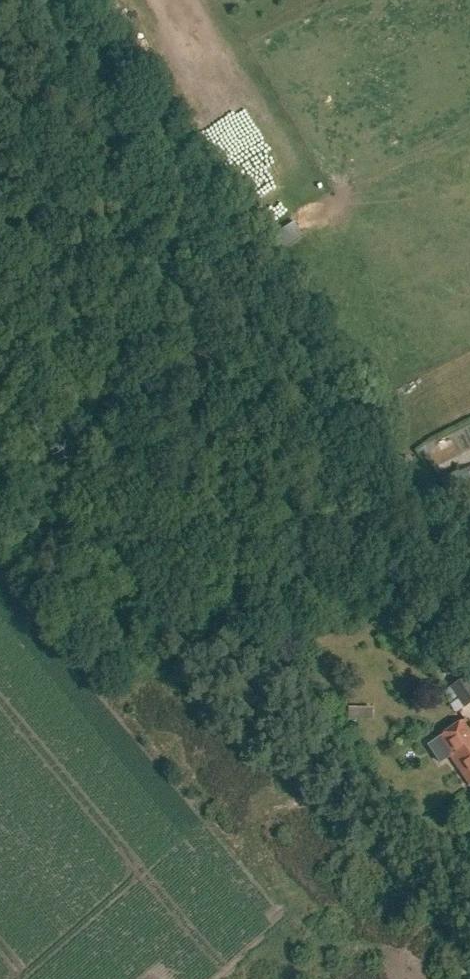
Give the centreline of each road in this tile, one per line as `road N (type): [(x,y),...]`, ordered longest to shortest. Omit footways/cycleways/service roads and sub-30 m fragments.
road 1 (track): [(61,0),(469,596)]

